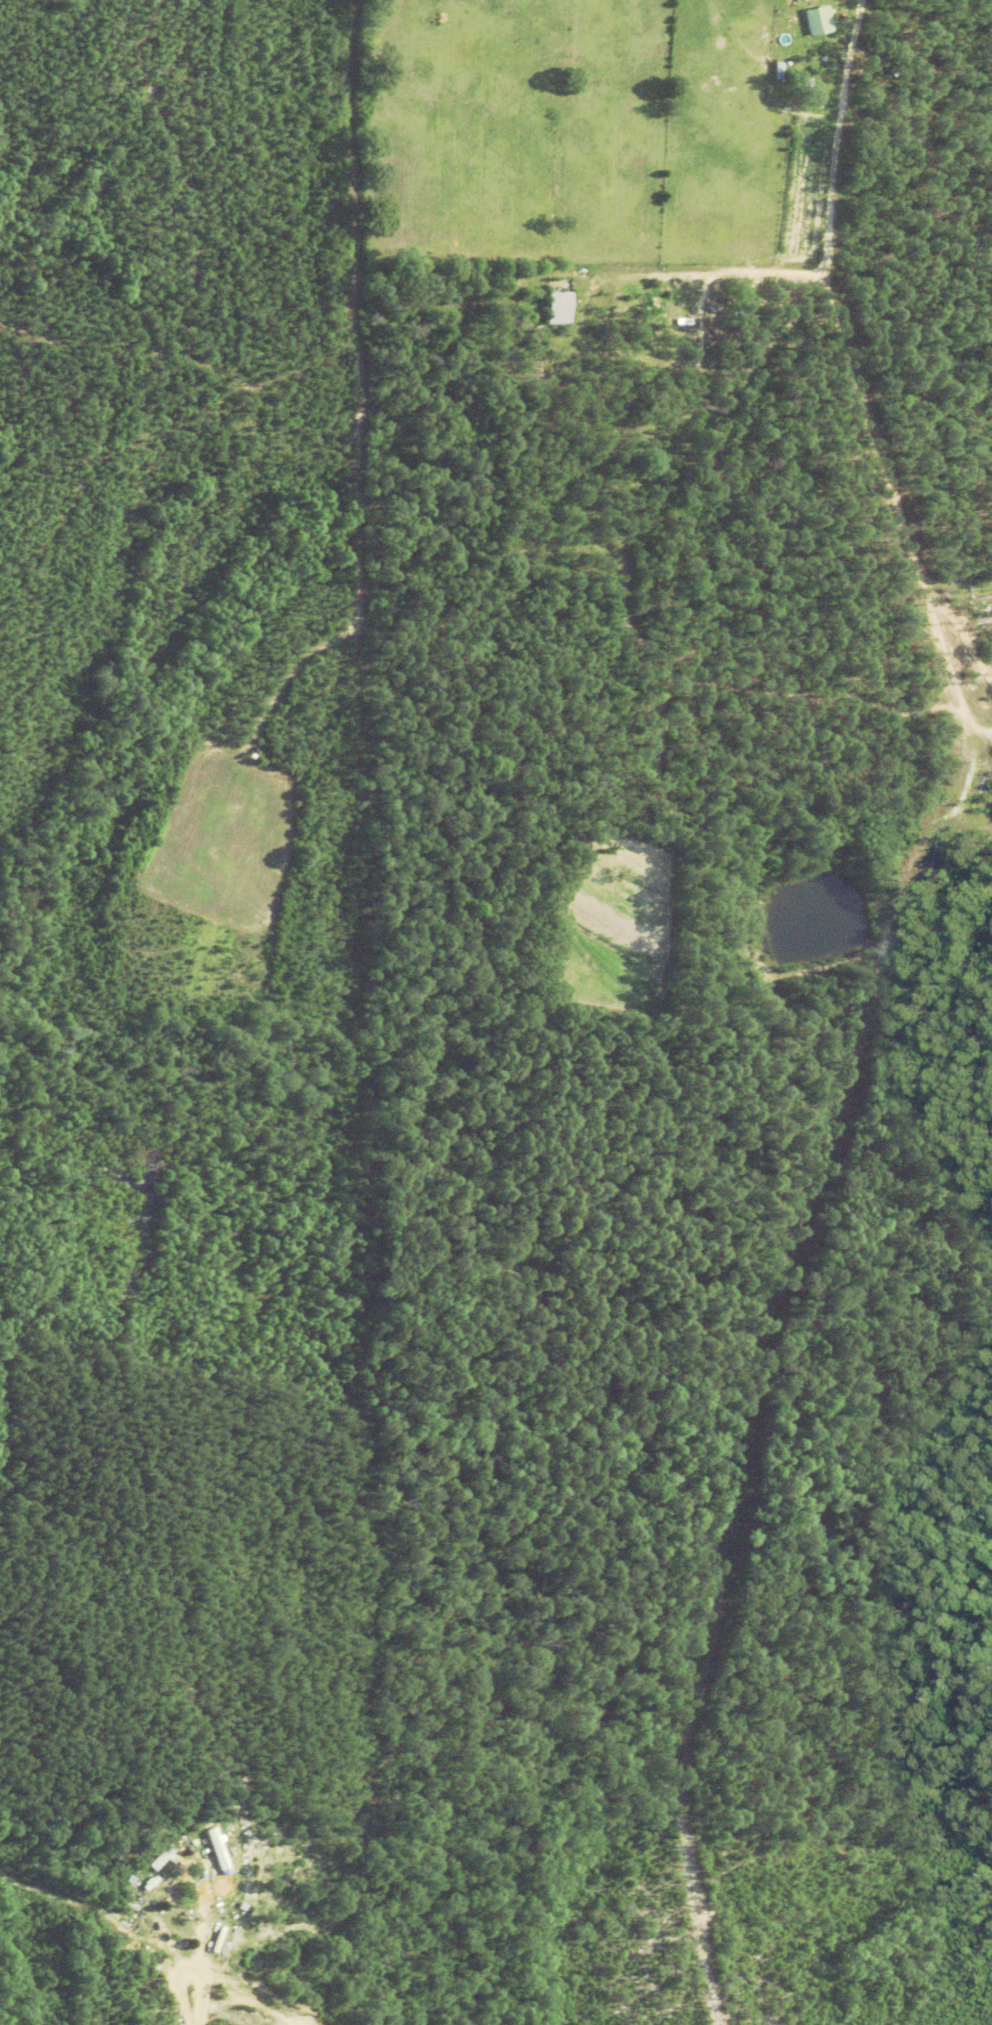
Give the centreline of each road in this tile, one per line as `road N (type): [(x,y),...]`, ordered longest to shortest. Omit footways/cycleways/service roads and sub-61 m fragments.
road 1 (residential): [(952,684),(884,602),(859,458),(834,418),(804,338),(804,138),(825,0)]
road 2 (track): [(200,2024),(205,1901)]

